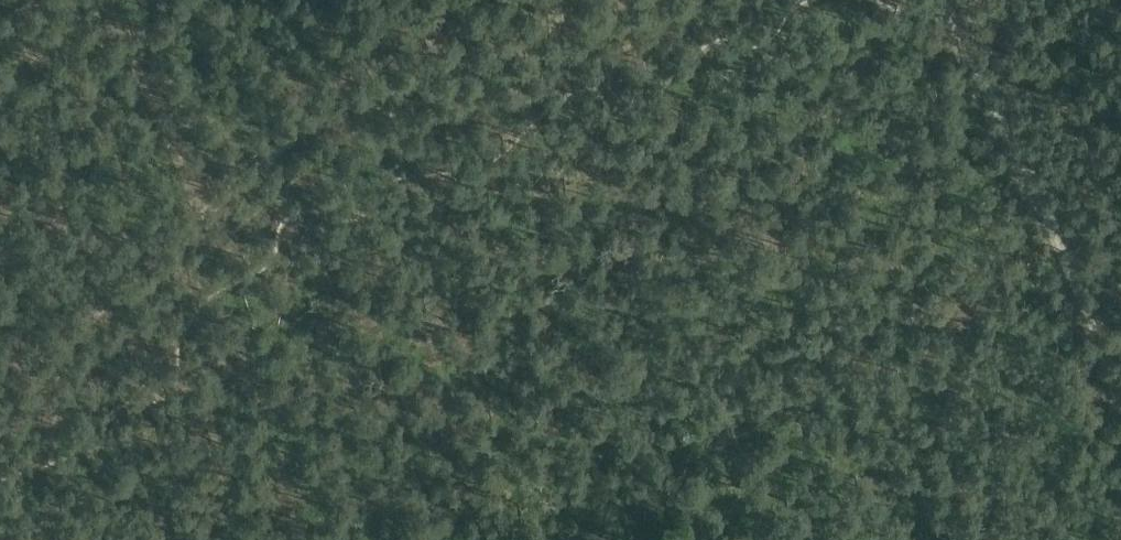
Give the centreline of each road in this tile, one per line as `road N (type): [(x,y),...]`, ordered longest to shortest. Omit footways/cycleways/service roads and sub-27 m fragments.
road 1 (track): [(206,215),(321,118),(359,100),(537,55),(672,0)]
road 2 (track): [(941,0),(1120,392)]
road 3 (track): [(0,403),(206,215)]
road 4 (track): [(206,215),(104,0)]

